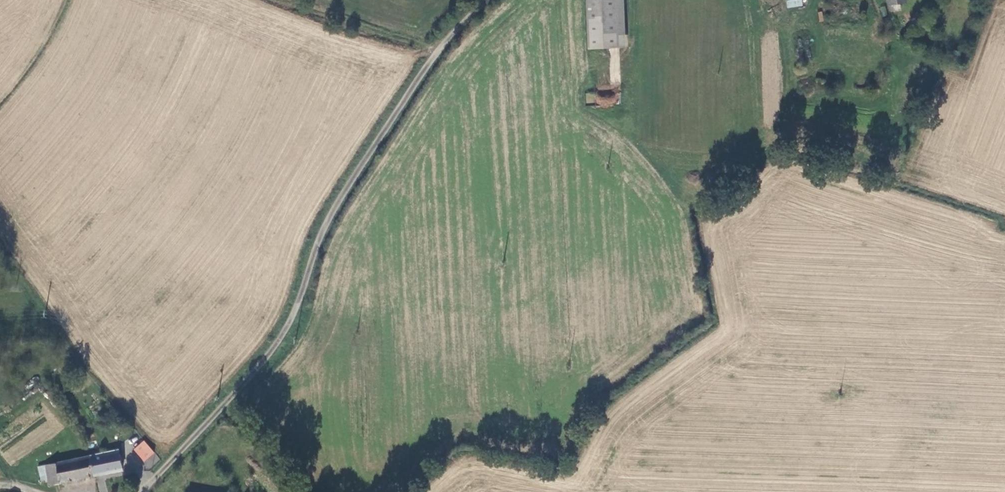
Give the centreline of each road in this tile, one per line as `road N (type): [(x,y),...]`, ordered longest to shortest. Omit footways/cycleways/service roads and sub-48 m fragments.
road 1 (unclassified): [(136,491),(276,343),(331,212),(432,56),(481,0)]

